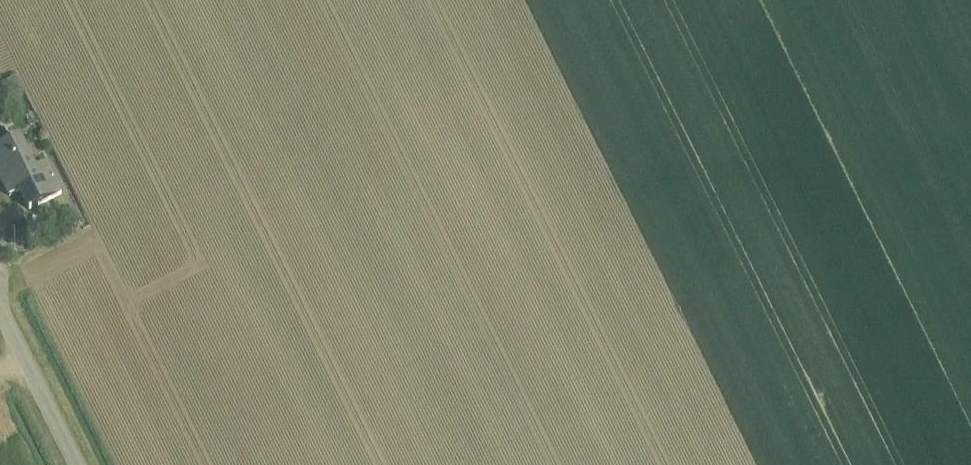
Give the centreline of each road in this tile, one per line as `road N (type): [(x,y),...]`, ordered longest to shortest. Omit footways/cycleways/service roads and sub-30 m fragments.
road 1 (unclassified): [(77,464),(0,310)]

